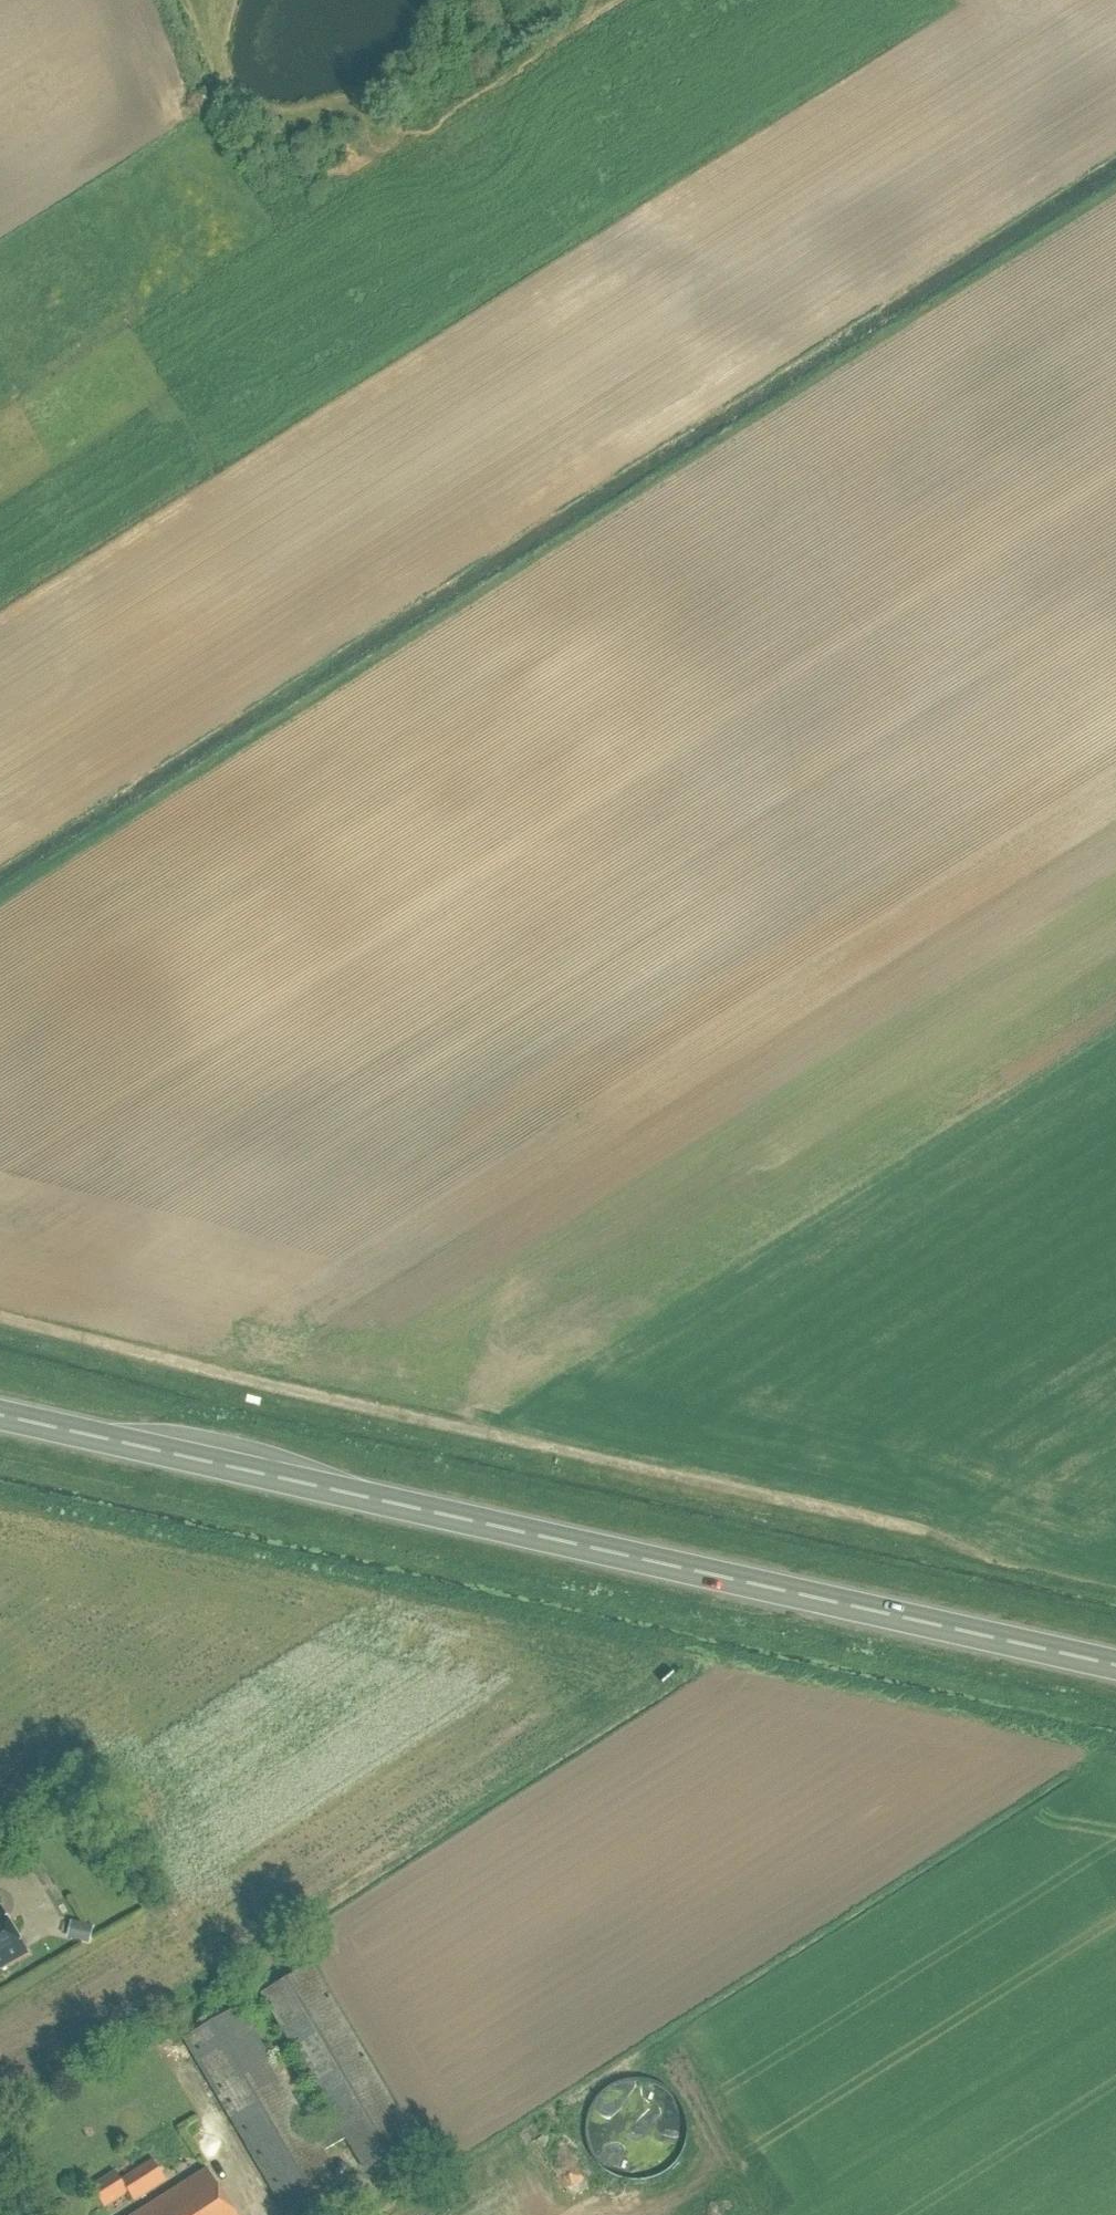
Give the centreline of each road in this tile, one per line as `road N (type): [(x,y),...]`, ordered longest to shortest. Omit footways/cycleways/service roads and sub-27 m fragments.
road 1 (track): [(1115,1588),(991,1561),(903,1526),(237,1379),(0,1316)]
road 2 (trunk): [(1115,1666),(0,1415)]

